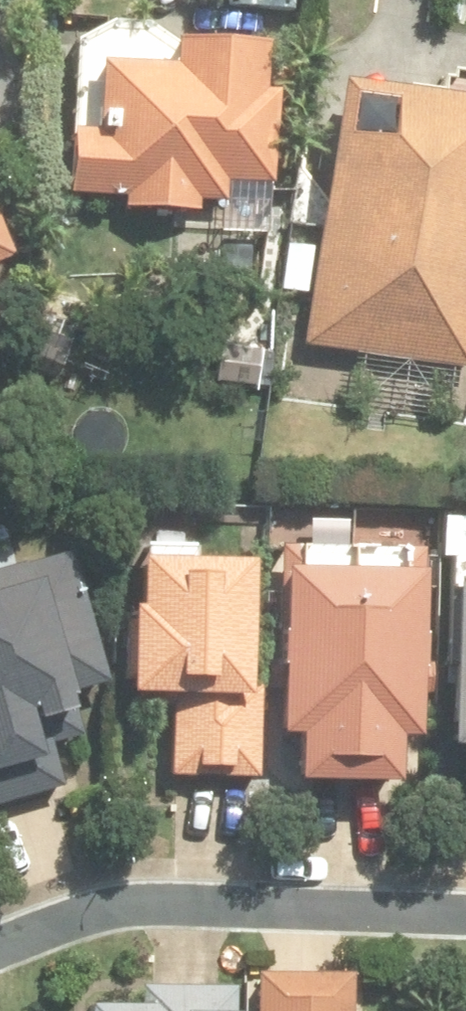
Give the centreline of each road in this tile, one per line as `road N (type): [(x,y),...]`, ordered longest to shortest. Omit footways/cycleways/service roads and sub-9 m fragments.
road 1 (residential): [(465,915),(125,906),(0,949)]

